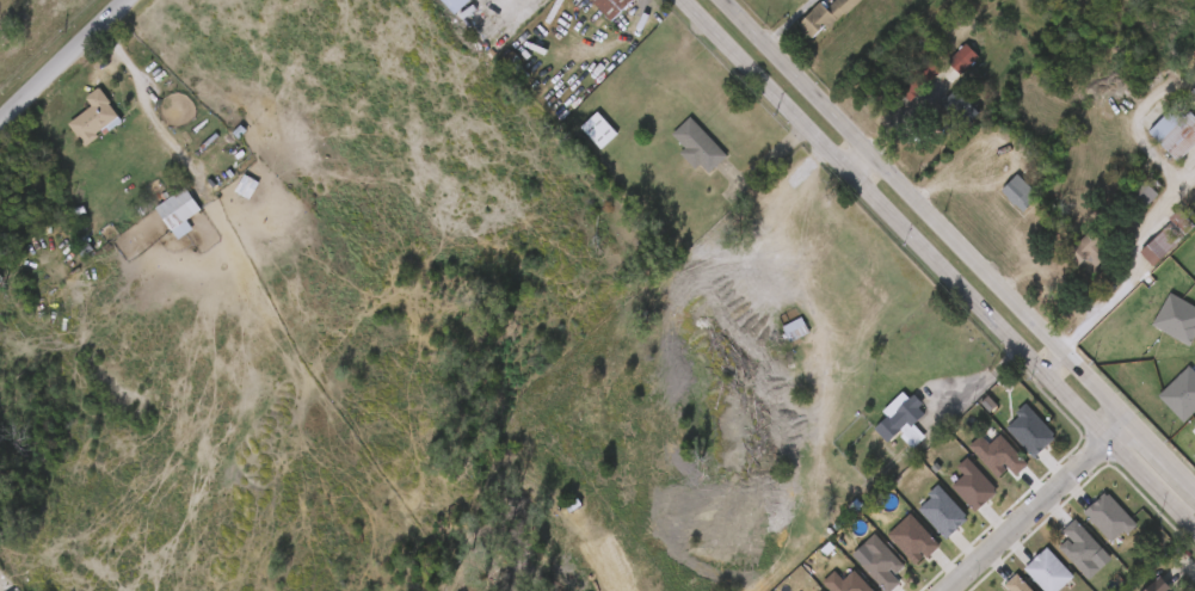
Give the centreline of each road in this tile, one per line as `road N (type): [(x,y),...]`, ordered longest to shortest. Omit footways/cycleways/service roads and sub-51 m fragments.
road 1 (secondary): [(673,0),(1194,536)]
road 2 (secondary): [(1194,494),(717,0)]
road 3 (tertiary): [(0,120),(122,0)]

